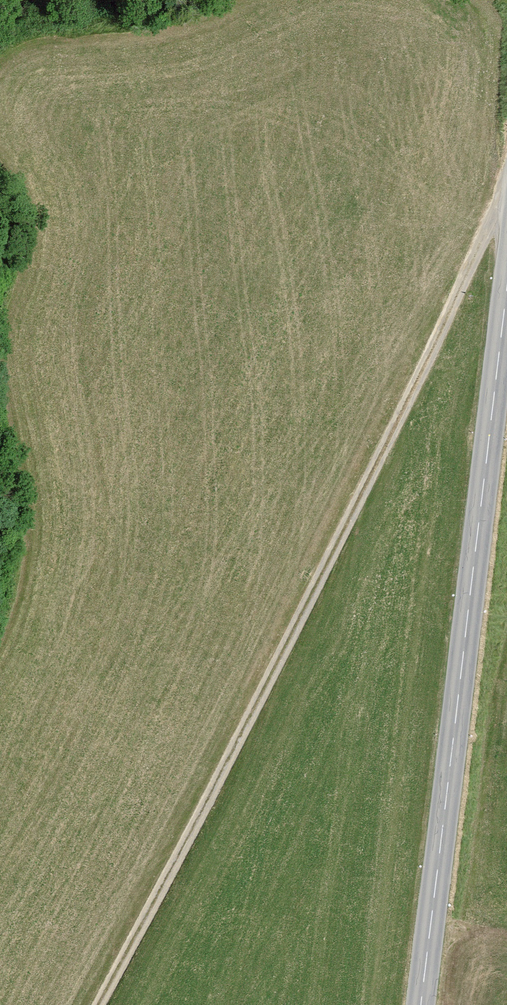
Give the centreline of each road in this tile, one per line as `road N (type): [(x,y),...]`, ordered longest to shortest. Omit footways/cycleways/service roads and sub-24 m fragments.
road 1 (track): [(506,205),(487,208),(443,324),(95,1004)]
road 2 (tertiary): [(506,281),(422,1004)]

